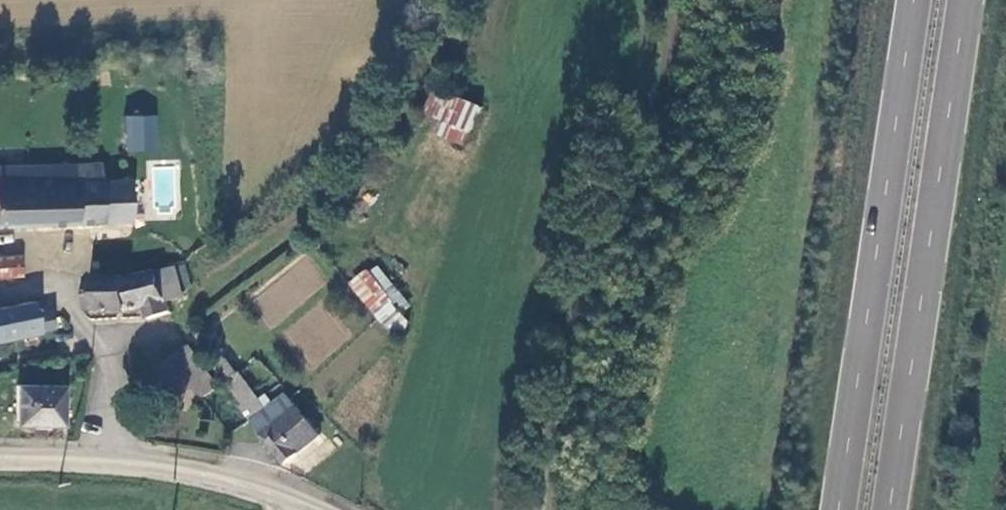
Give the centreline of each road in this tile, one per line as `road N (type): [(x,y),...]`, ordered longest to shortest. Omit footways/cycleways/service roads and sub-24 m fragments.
road 1 (track): [(538,509),(551,396),(581,251),(661,28),(663,0)]
road 2 (trunk): [(910,0),(839,509)]
road 3 (trunk): [(890,509),(960,0)]
road 4 (unclassified): [(0,456),(202,472),(322,509)]
road 5 (track): [(105,353),(172,324),(318,203)]

